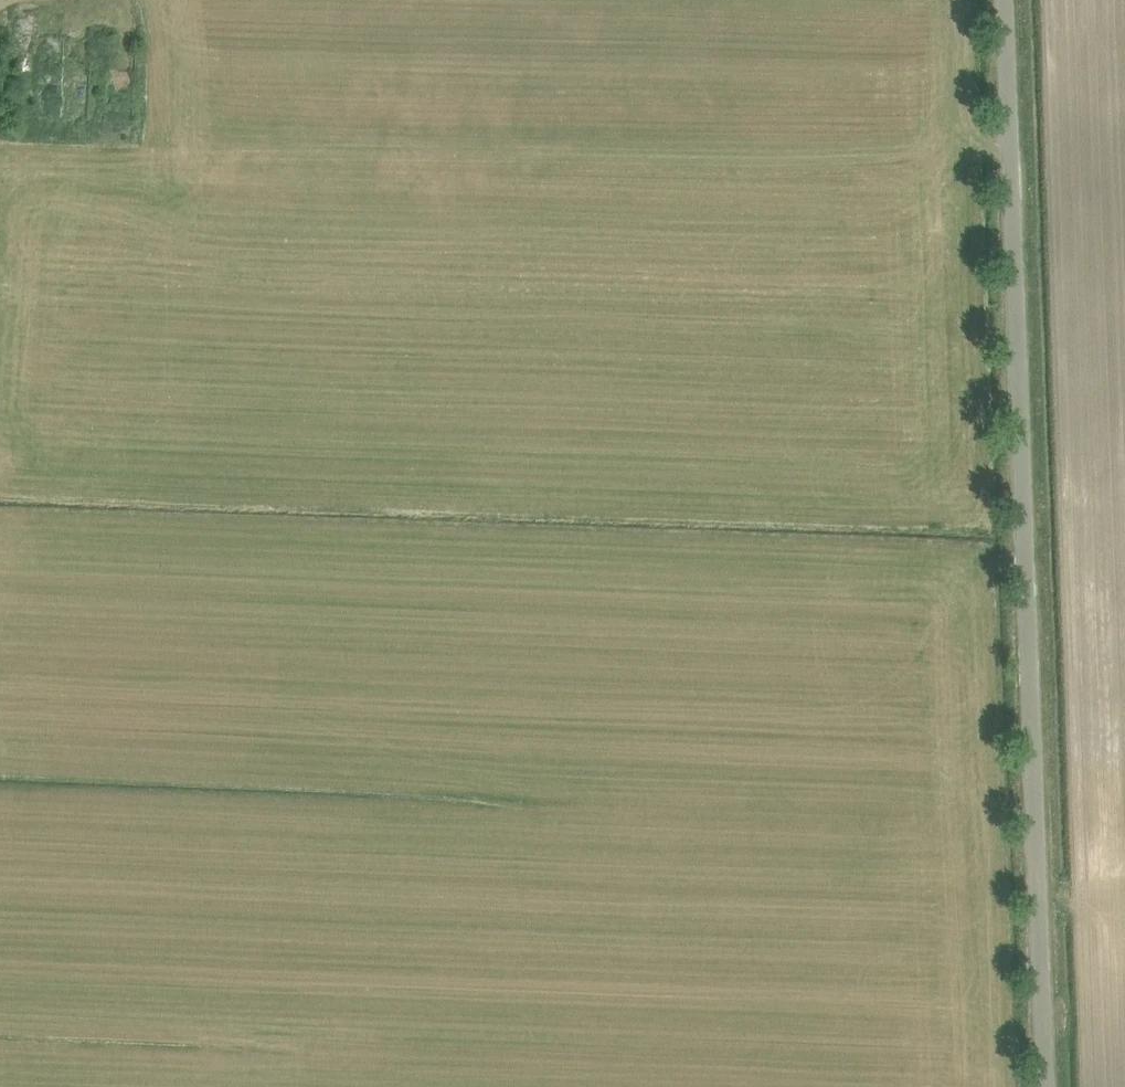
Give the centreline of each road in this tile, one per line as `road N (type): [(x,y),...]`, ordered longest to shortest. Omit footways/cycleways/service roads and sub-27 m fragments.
road 1 (unclassified): [(1046,1086),(1005,0)]

